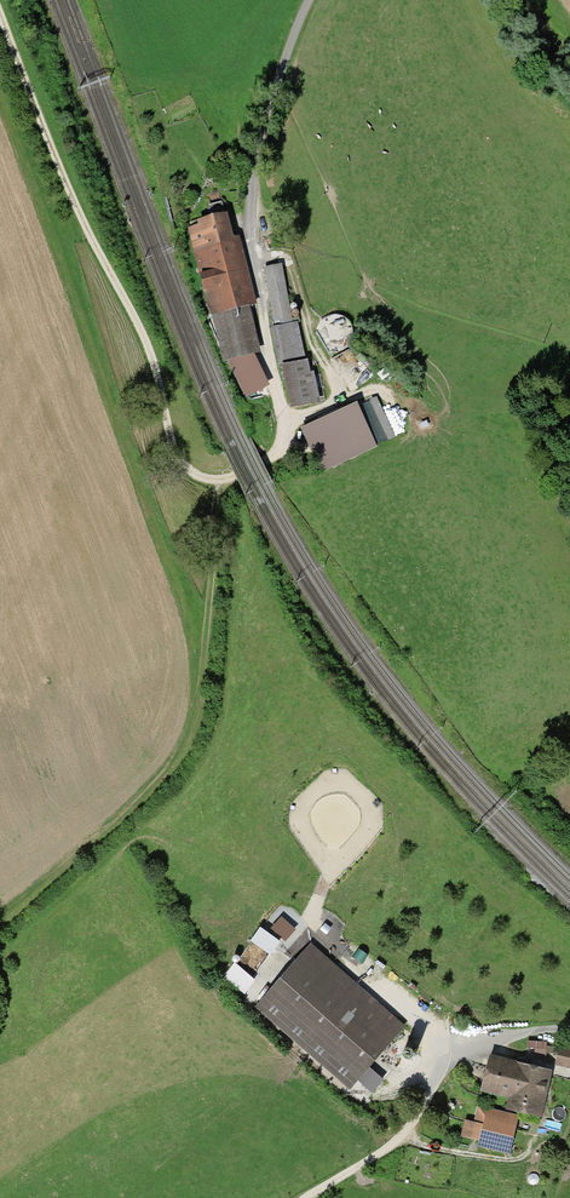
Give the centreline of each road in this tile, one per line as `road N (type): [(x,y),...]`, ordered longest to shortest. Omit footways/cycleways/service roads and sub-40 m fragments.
road 1 (track): [(0,23),(61,176),(146,347),(174,452),(197,476),(233,477),(280,449),(260,295)]
road 2 (track): [(216,481),(189,745),(165,779),(0,927)]
road 3 (track): [(304,1197),(390,1144),(456,1055),(536,1029),(569,1030)]
road 4 (track): [(309,0),(262,125),(249,230),(260,295)]

